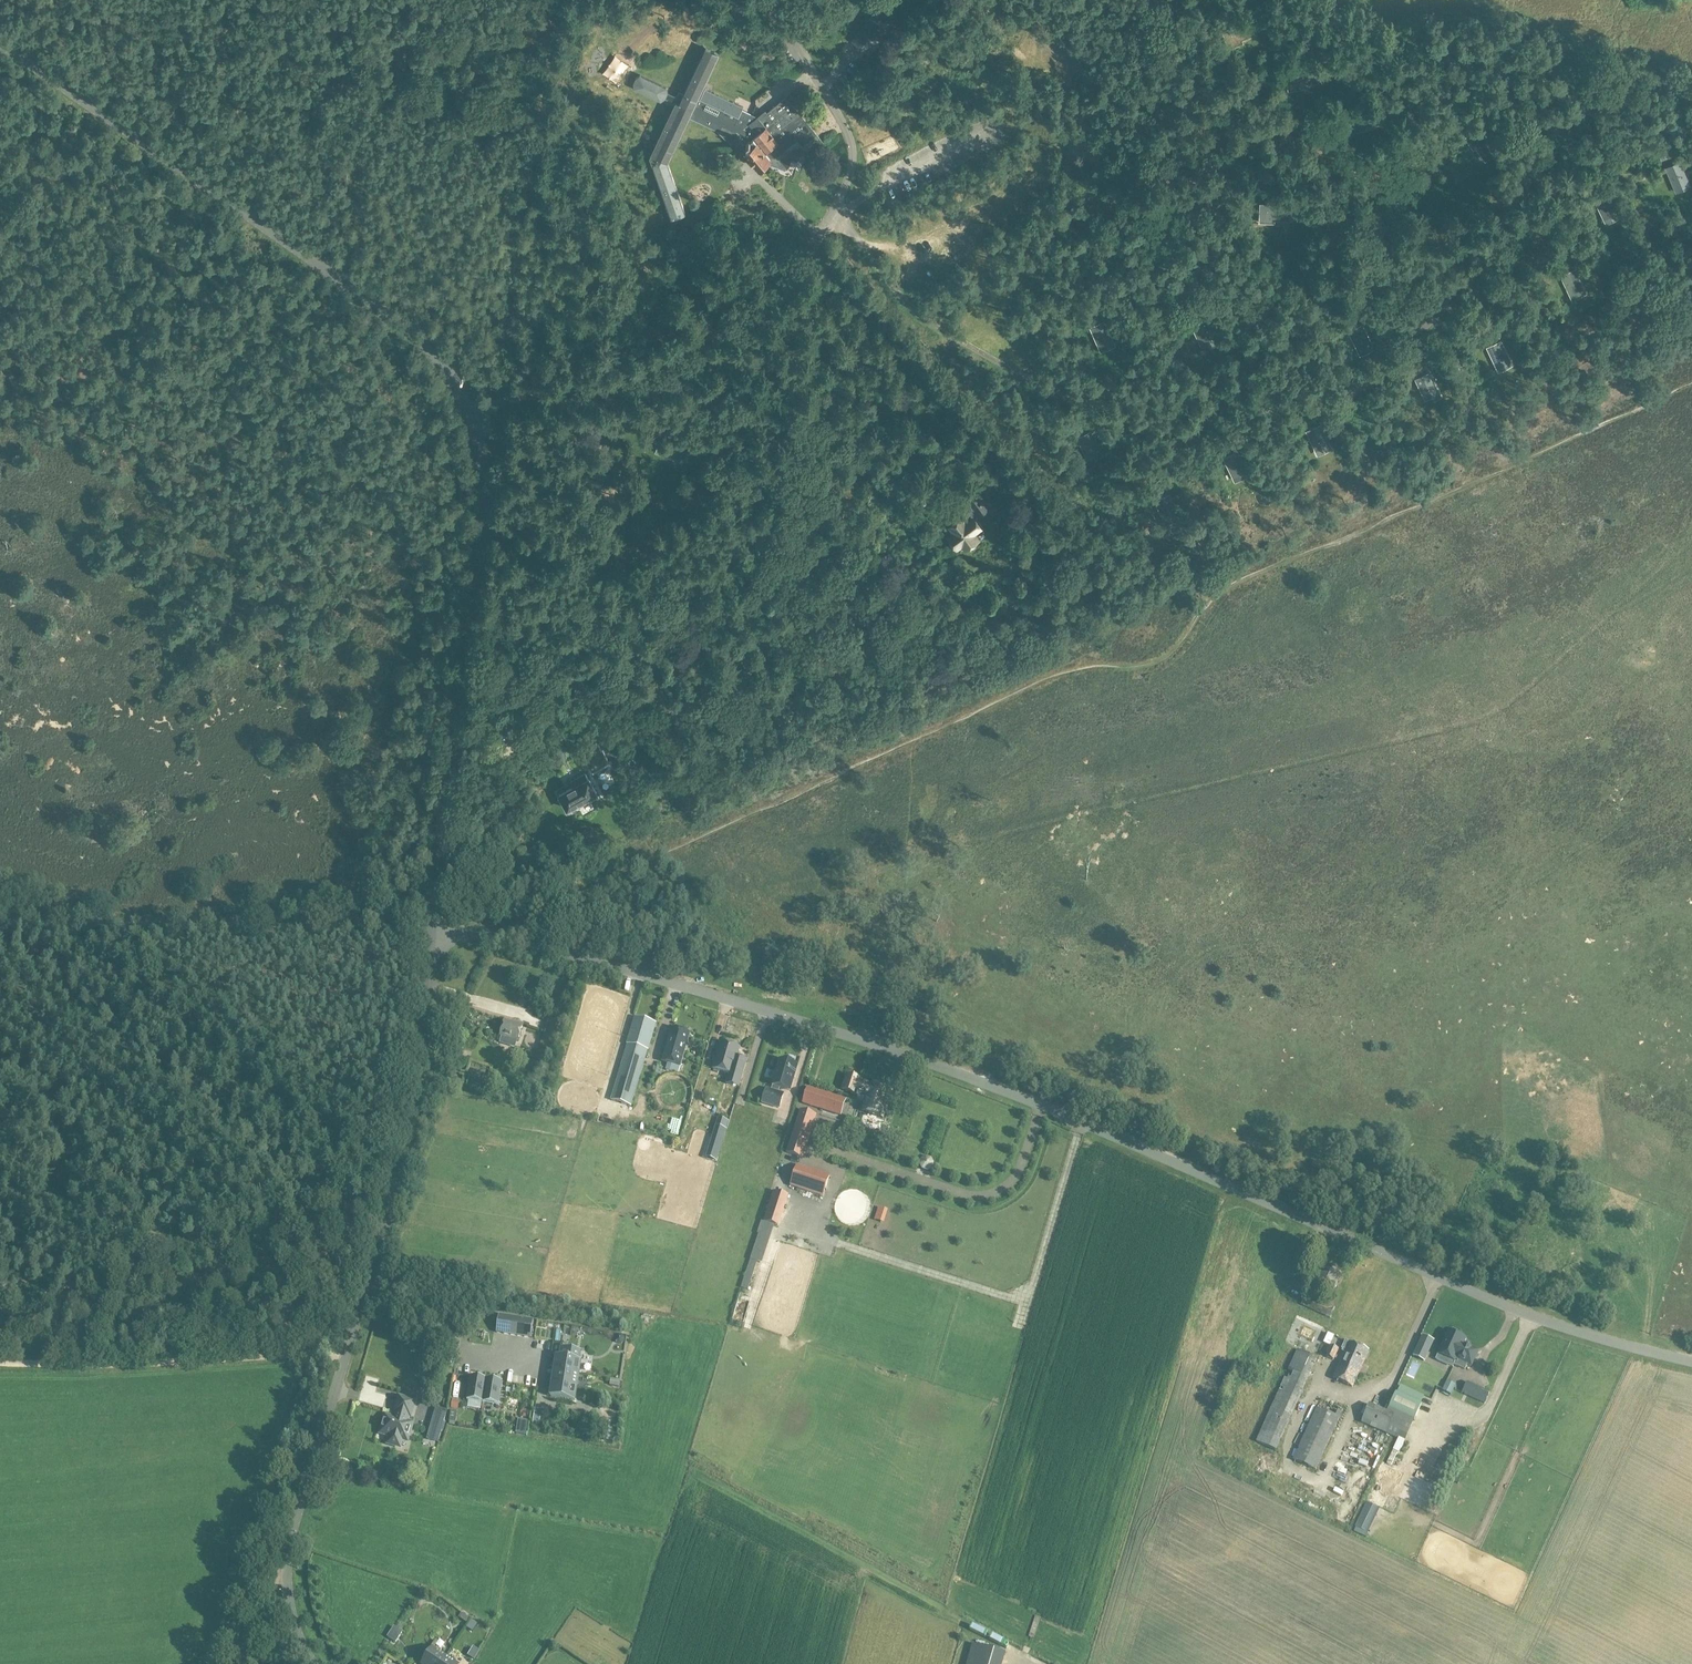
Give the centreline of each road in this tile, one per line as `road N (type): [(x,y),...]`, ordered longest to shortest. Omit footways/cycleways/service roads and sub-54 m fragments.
road 1 (unclassified): [(1691,1361),(1545,1321),(1081,1122),(875,1045),(514,938),(431,931)]
road 2 (tertiary): [(313,1663),(293,1623),(287,1555),(414,1124),(431,931)]
road 3 (unclassified): [(470,416),(634,366),(763,293),(797,264),(846,183),(852,147),(778,0)]
road 4 (tertiary): [(470,416),(411,332),(0,44)]
road 5 (tertiary): [(431,931),(484,524),(485,478),(470,416)]
road 6 (track): [(431,931),(0,923)]
road 7 (track): [(806,251),(869,297),(901,349),(917,475),(928,495)]

